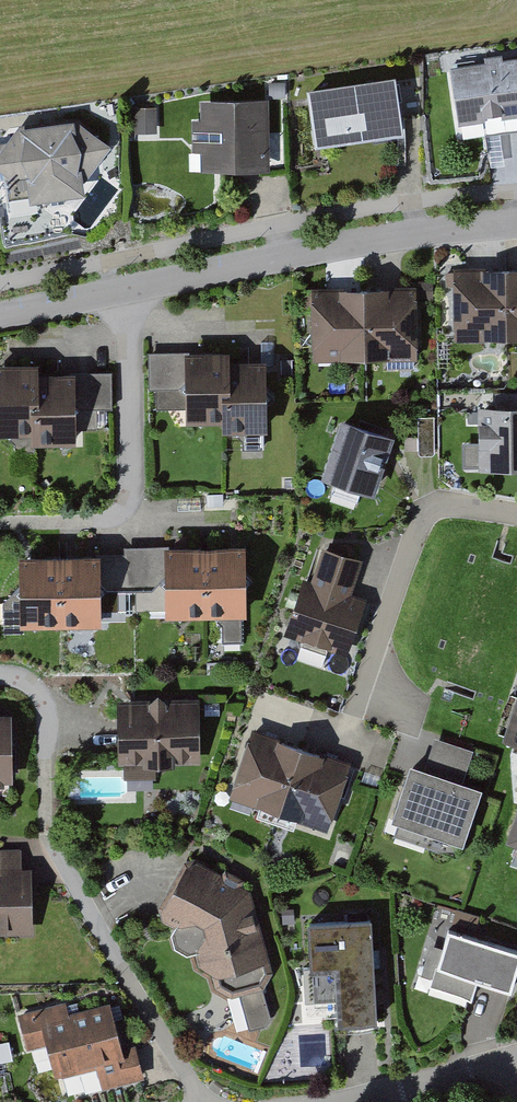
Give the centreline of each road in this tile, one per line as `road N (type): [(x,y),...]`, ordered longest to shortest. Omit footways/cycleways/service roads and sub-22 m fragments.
road 1 (residential): [(0,677),(32,686),(41,698),(54,855),(95,909),(203,1101)]
road 2 (residential): [(128,289),(385,237),(516,223)]
road 3 (residential): [(128,289),(132,487),(124,512),(93,523),(0,524)]
road 4 (residential): [(354,714),(427,516),(445,506),(516,516)]
road 5 (residential): [(354,1101),(516,1065)]
road 6 (residential): [(0,316),(128,289)]

